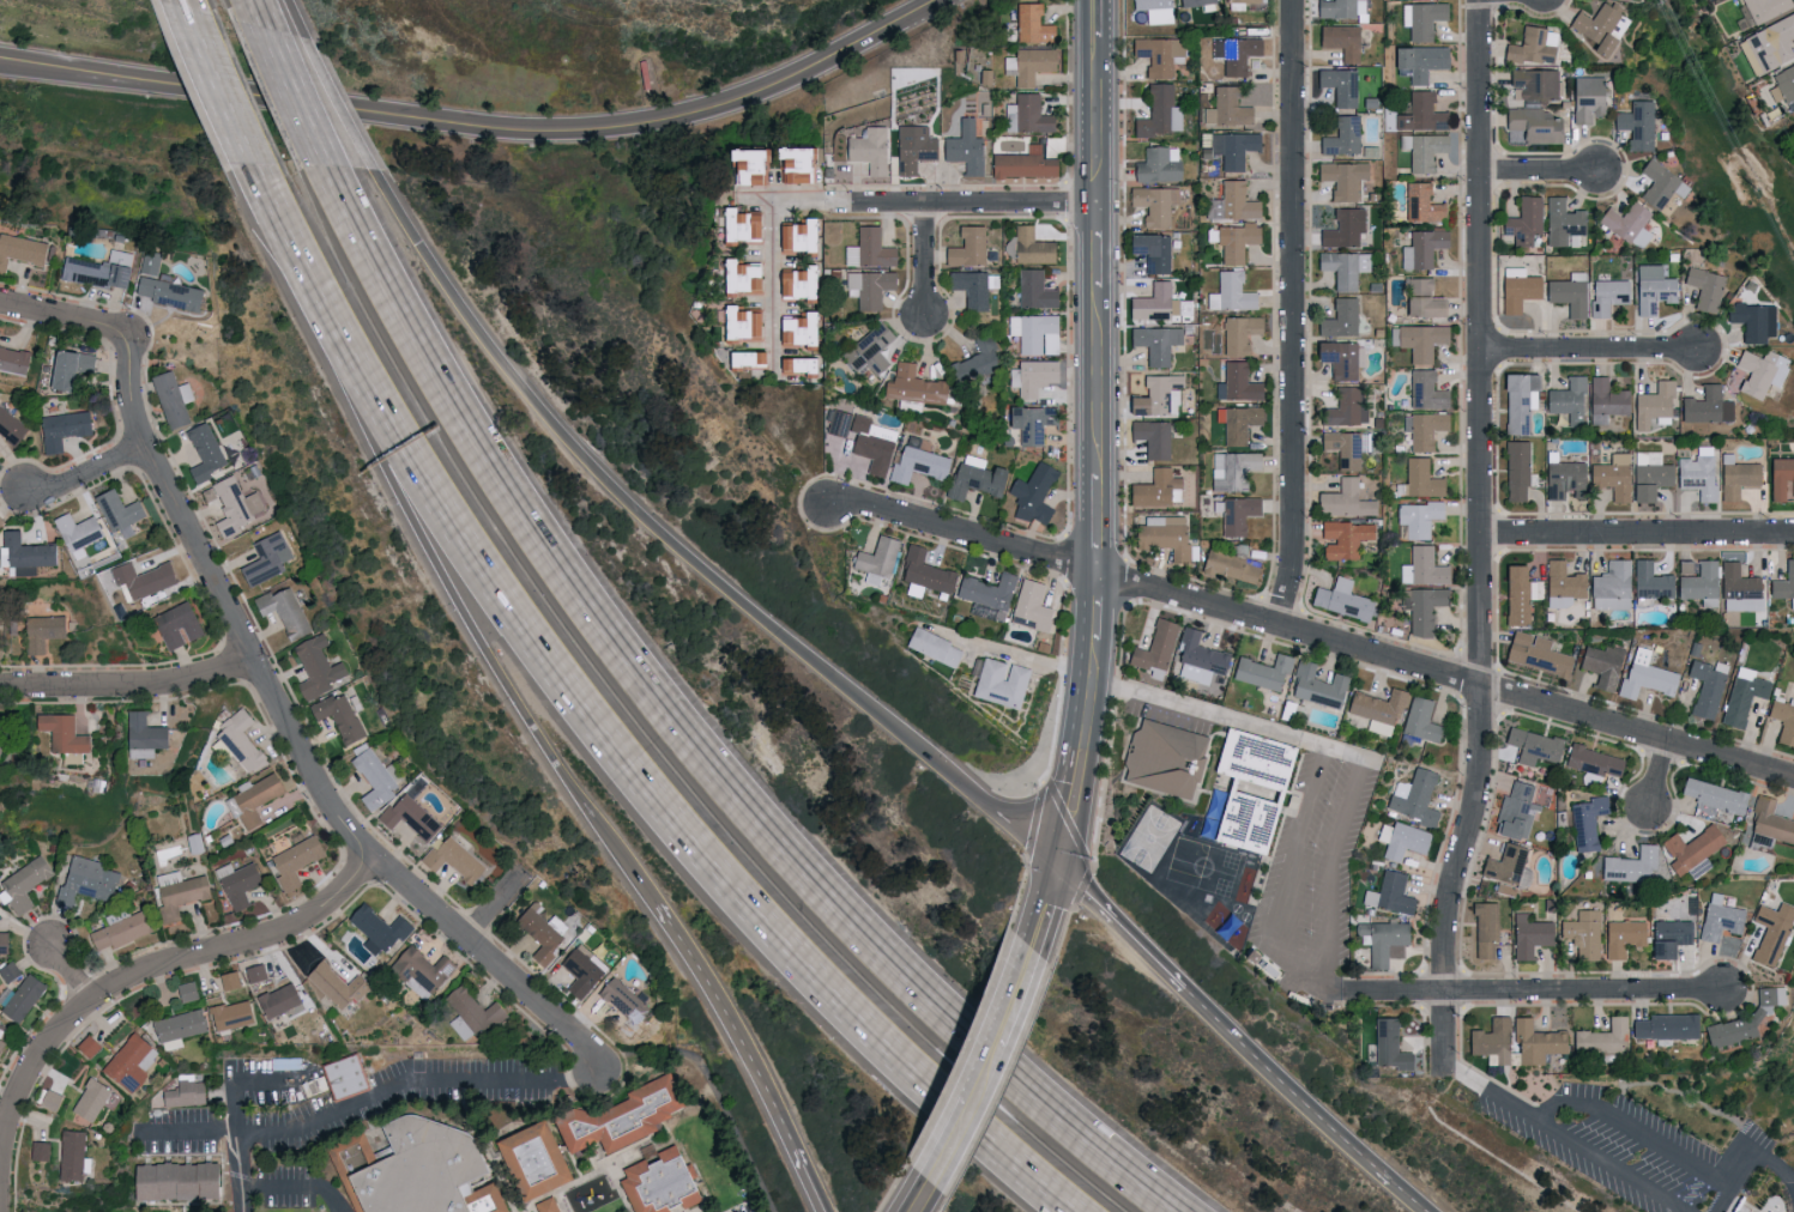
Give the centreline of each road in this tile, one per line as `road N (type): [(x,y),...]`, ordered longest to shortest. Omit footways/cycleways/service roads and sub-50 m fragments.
road 1 (motorway): [(1173,1211),(932,1025),(789,868),(554,562),(458,412),(375,262),(334,168)]
road 2 (motorway): [(307,271),(410,459),(621,757),(799,960),(997,1149),(1077,1211)]
road 3 (residential): [(1442,1071),(1449,910),(1482,759),(1478,0)]
road 4 (residential): [(824,503),(856,501),(1067,559),(1793,779)]
road 5 (motorway): [(1058,866),(656,537),(537,416),(361,169)]
road 6 (tertiary): [(0,68),(497,132),(606,132),(678,120),(791,83),(946,0)]
road 7 (residential): [(606,1075),(350,835),(314,784),(137,428),(122,337),(101,325)]
road 8 (tertiary): [(1058,866),(1088,690),(1098,570),(1099,0)]
road 9 (motorway): [(307,271),(387,475),(471,637),(523,725),(658,907)]
road 10 (residential): [(1277,623),(1293,551),(1292,0)]
road 11 (residential): [(0,1211),(10,1121),(50,1044),(93,1005),(149,974),(302,928),(375,859)]
road 12 (motorway): [(1391,1180),(1058,866)]
road 13 (residential): [(1348,994),(1727,993)]
road 14 (motorway): [(658,907),(725,1008),(829,1211)]
road 15 (residential): [(1481,538),(1793,534)]
road 16 (residential): [(817,204),(1099,202)]
road 17 (tertiary): [(920,1201),(1033,956)]
road 18 (residential): [(0,689),(153,689),(255,666)]
road 19 (residential): [(1481,353),(1701,351)]
road 20 (residential): [(817,204),(772,204),(773,363)]
road 21 (motorway): [(361,169),(277,30)]
road 22 (motorway): [(334,168),(277,30)]
road 23 (motorway): [(201,43),(256,168)]
road 24 (residential): [(26,486),(53,490),(145,446)]

